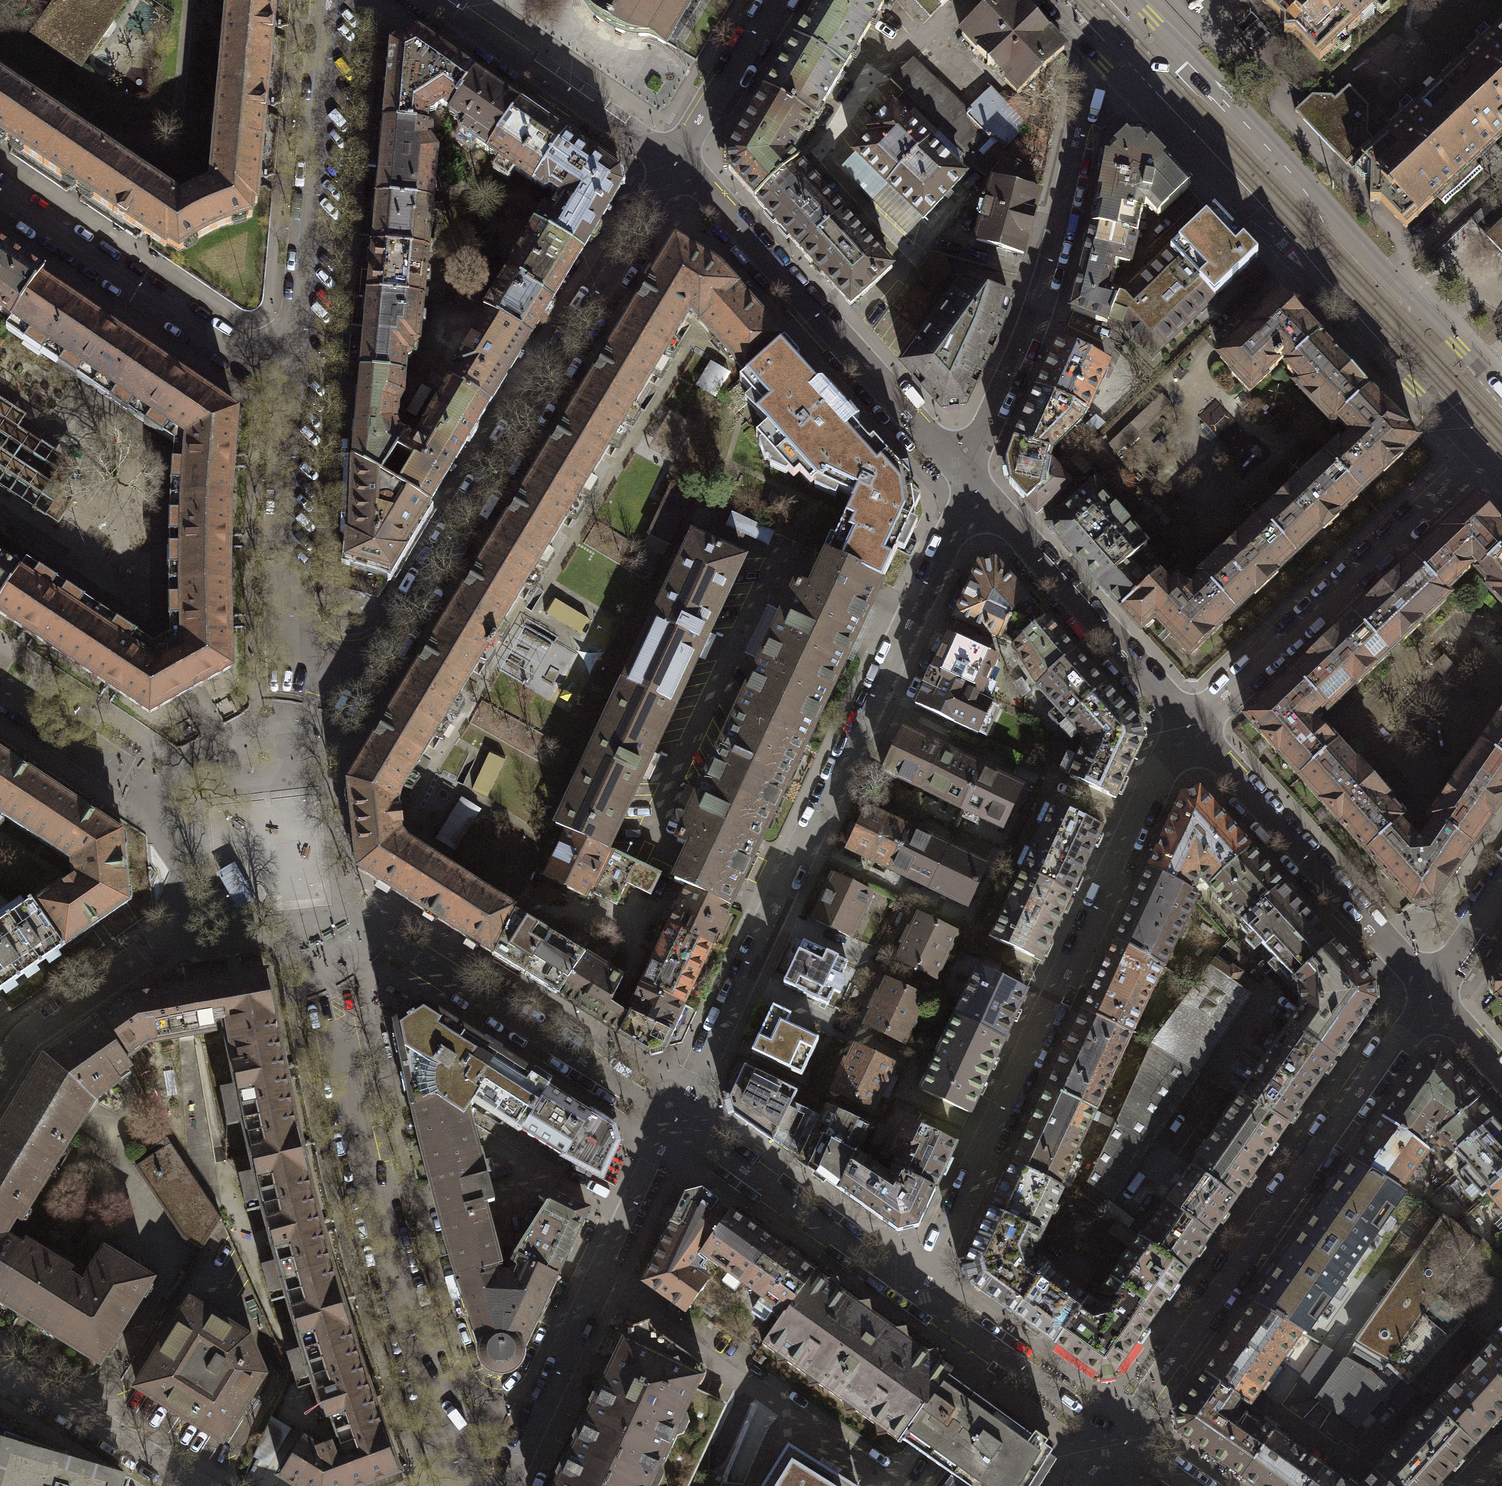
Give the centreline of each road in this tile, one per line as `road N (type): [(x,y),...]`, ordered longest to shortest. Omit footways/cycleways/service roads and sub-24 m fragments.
road 1 (residential): [(970,480),(697,1074)]
road 2 (residential): [(324,670),(357,663),(395,622),(673,162)]
road 3 (residential): [(1190,728),(1160,773),(937,1253)]
road 4 (residential): [(463,1485),(390,1261),(331,989)]
road 5 (residential): [(1139,1409),(1431,995)]
road 6 (tertiary): [(1497,434),(1155,75)]
road 7 (residential): [(1155,75),(1099,97),(1087,112),(1049,263),(981,431),(970,480)]
road 8 (residential): [(970,480),(673,162)]
road 9 (residential): [(1497,434),(1190,728)]
road 10 (residential): [(325,0),(293,391)]
road 11 (residential): [(1431,995),(1190,728)]
road 12 (residential): [(502,1485),(653,1164)]
road 13 (residential): [(293,391),(0,199)]
road 14 (residential): [(389,940),(672,1123)]
road 15 (residential): [(1190,728),(970,480)]
road 16 (residential): [(672,1123),(915,1297)]
road 17 (residential): [(293,391),(284,624),(299,655),(324,670)]
road 18 (residential): [(435,0),(673,162)]
road 19 (residential): [(915,1297),(1115,1440)]
road 20 (residential): [(191,1485),(0,1368)]
road 21 (residential): [(150,950),(43,1021),(0,1074)]
road 22 (residential): [(673,162),(772,0)]
road 23 (residential): [(135,778),(0,690)]
road 24 (tertiary): [(1041,0),(1100,59),(1155,75)]
road 25 (residential): [(1501,889),(1431,995)]

